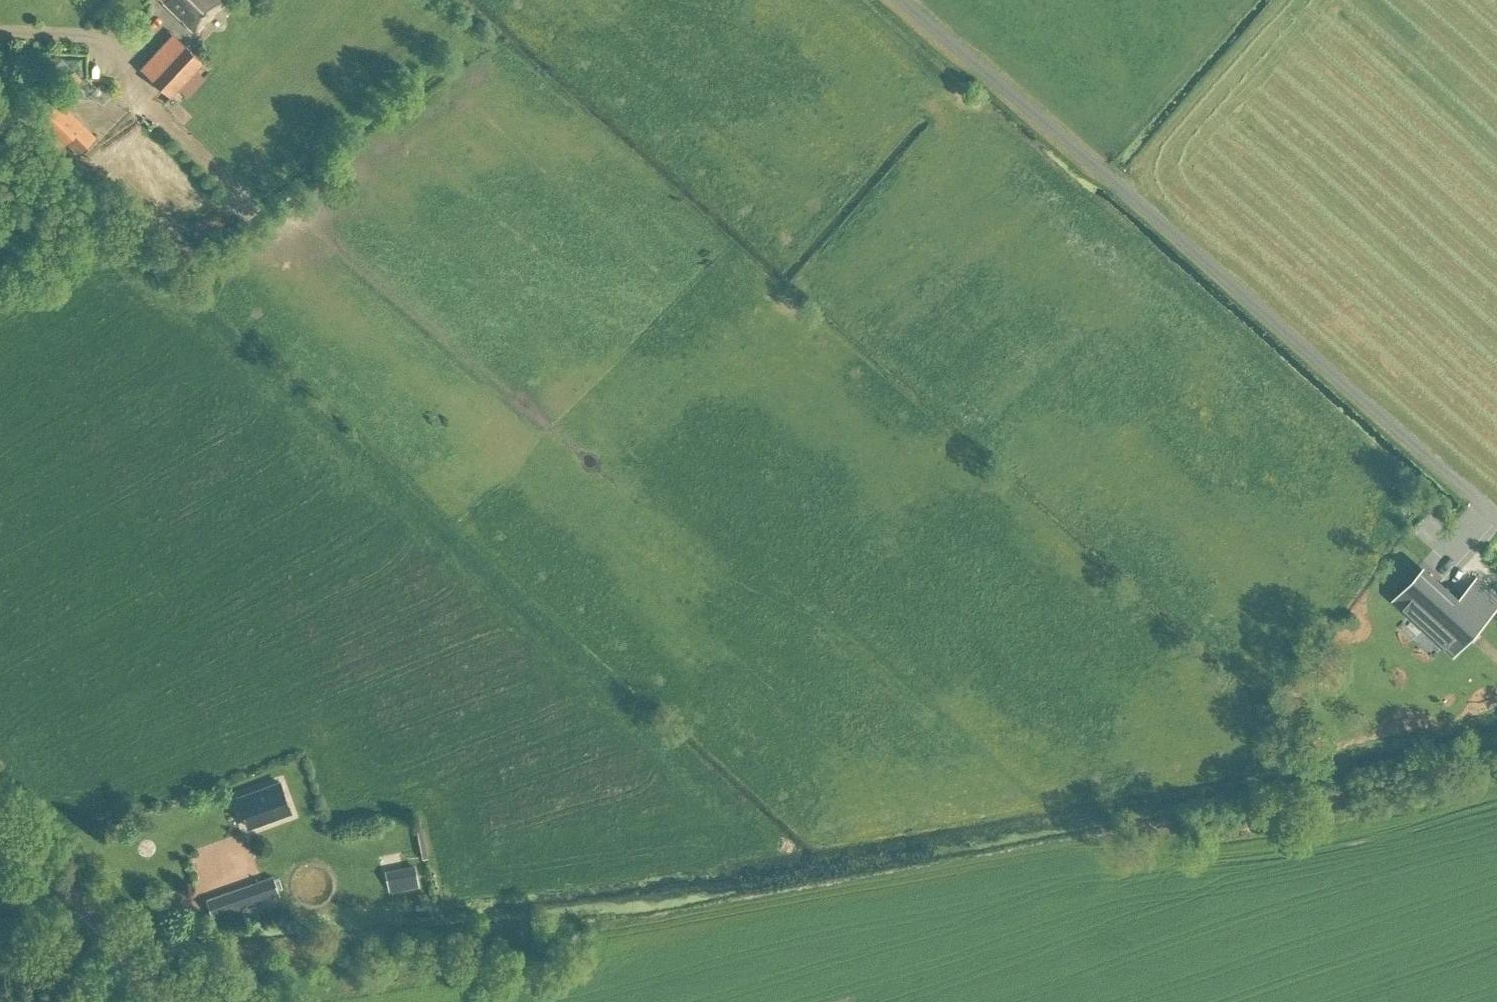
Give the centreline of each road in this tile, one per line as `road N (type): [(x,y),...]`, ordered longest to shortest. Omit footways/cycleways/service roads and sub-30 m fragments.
road 1 (unclassified): [(166,1001),(0,830)]

